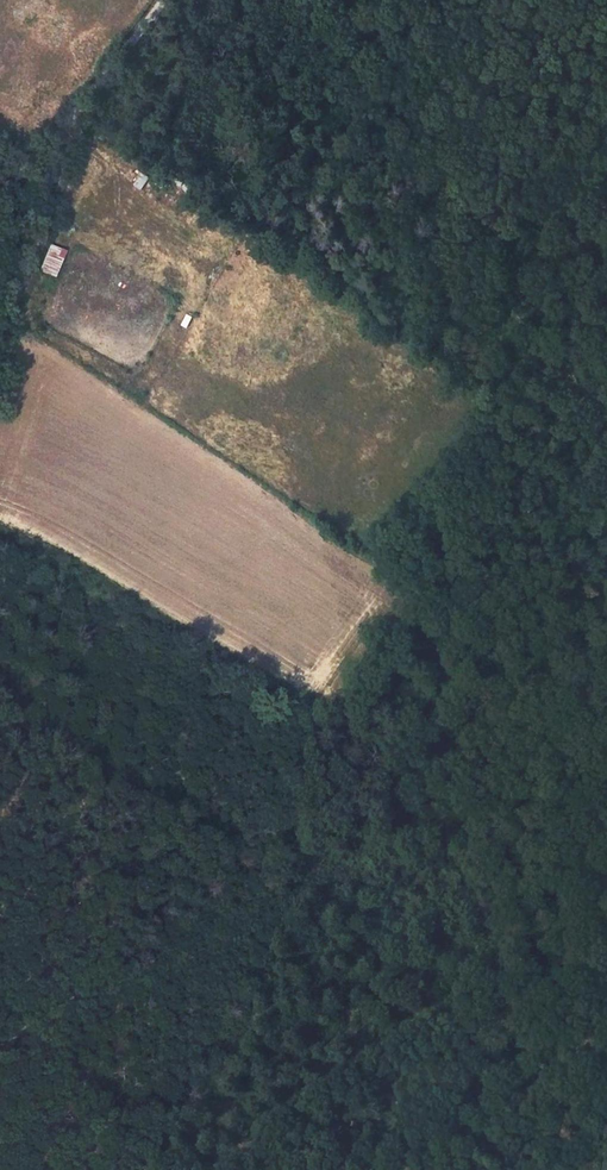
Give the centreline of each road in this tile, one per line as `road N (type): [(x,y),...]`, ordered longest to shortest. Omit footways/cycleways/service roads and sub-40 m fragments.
road 1 (track): [(0,339),(67,130),(155,0)]
road 2 (track): [(151,1169),(0,1002)]

